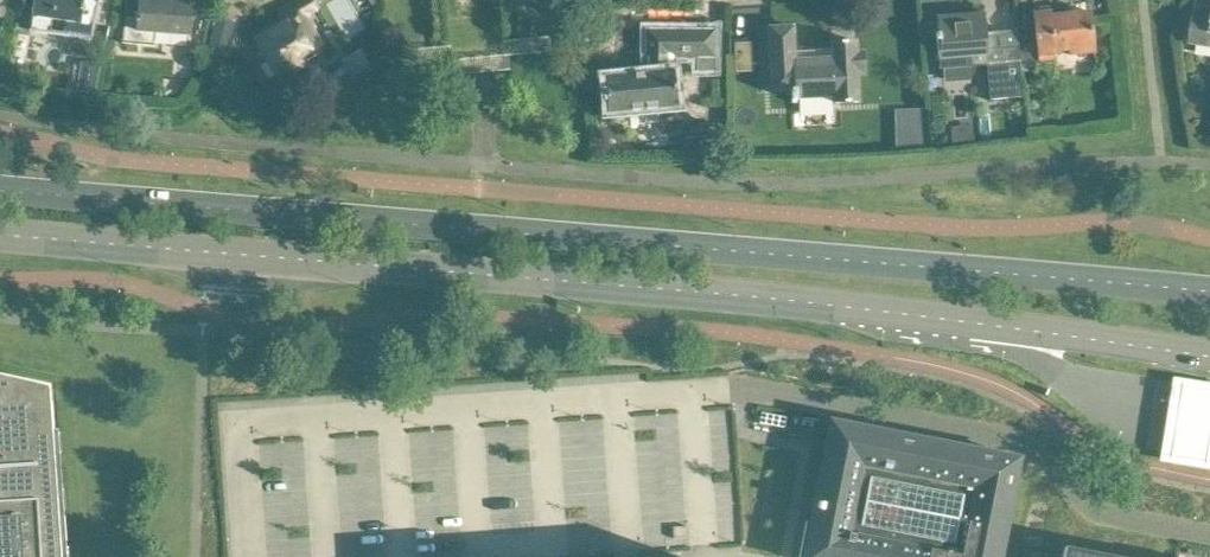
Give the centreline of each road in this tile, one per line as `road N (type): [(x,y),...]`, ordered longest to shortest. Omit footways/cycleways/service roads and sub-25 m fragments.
road 1 (secondary): [(0,235),(787,302),(1209,356)]
road 2 (secondary): [(1209,293),(0,182)]

